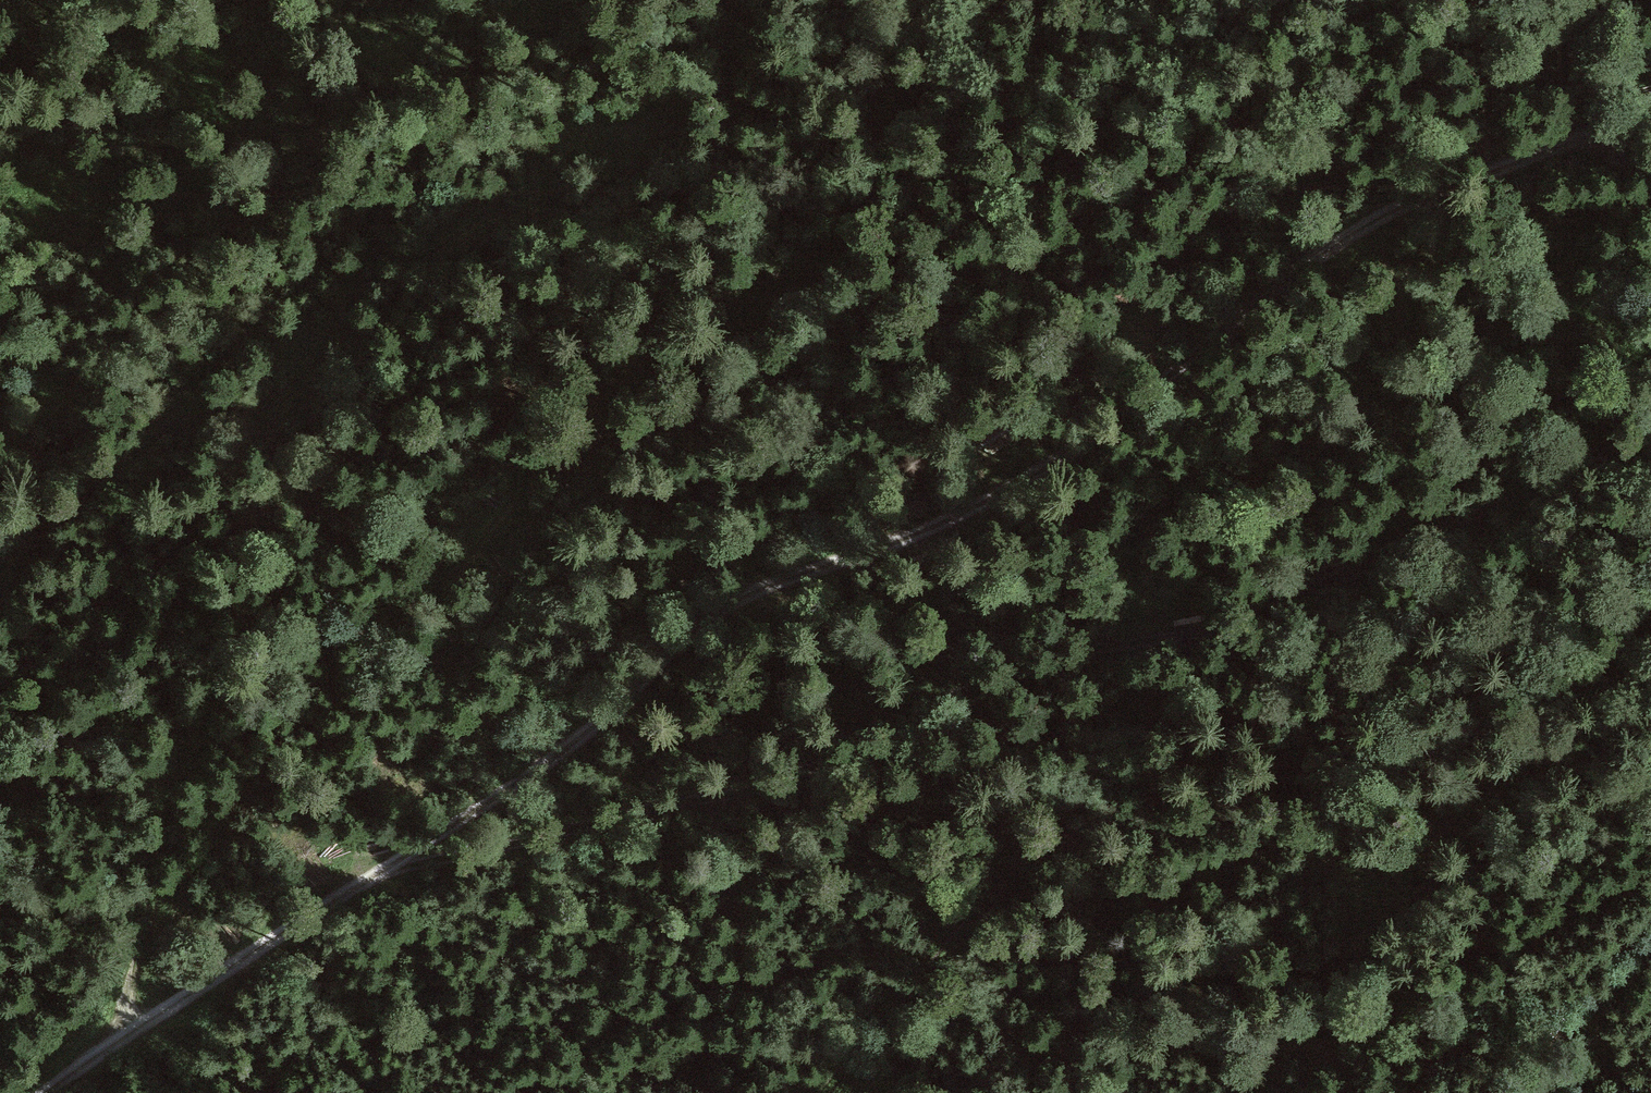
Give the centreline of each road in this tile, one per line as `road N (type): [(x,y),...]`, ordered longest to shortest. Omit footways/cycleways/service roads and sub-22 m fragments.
road 1 (track): [(44,1092),(128,1028),(566,749),(729,603),(980,508),(1048,467),(1212,334),(1361,230),(1474,179),(1650,115)]
road 2 (track): [(128,1028),(166,823),(203,734),(237,687),(296,643),(399,615),(431,597),(464,569),(547,460),(616,398),(731,317),(792,203),(932,0)]
road 3 (track): [(385,868),(794,777),(1019,670),(1082,650),(1202,638),(1650,434)]
road 4 (track): [(0,566),(110,471),(169,432),(291,388),(435,257),(480,229),(626,180),(706,91),(744,0)]
road 5 (track): [(1270,1092),(1366,933),(1650,617)]
road 6 (track): [(831,1092),(1087,776),(1148,730),(1182,691),(1202,638)]
road 7 (track): [(1509,1092),(1650,943)]
road 8 (track): [(359,70),(510,0)]

